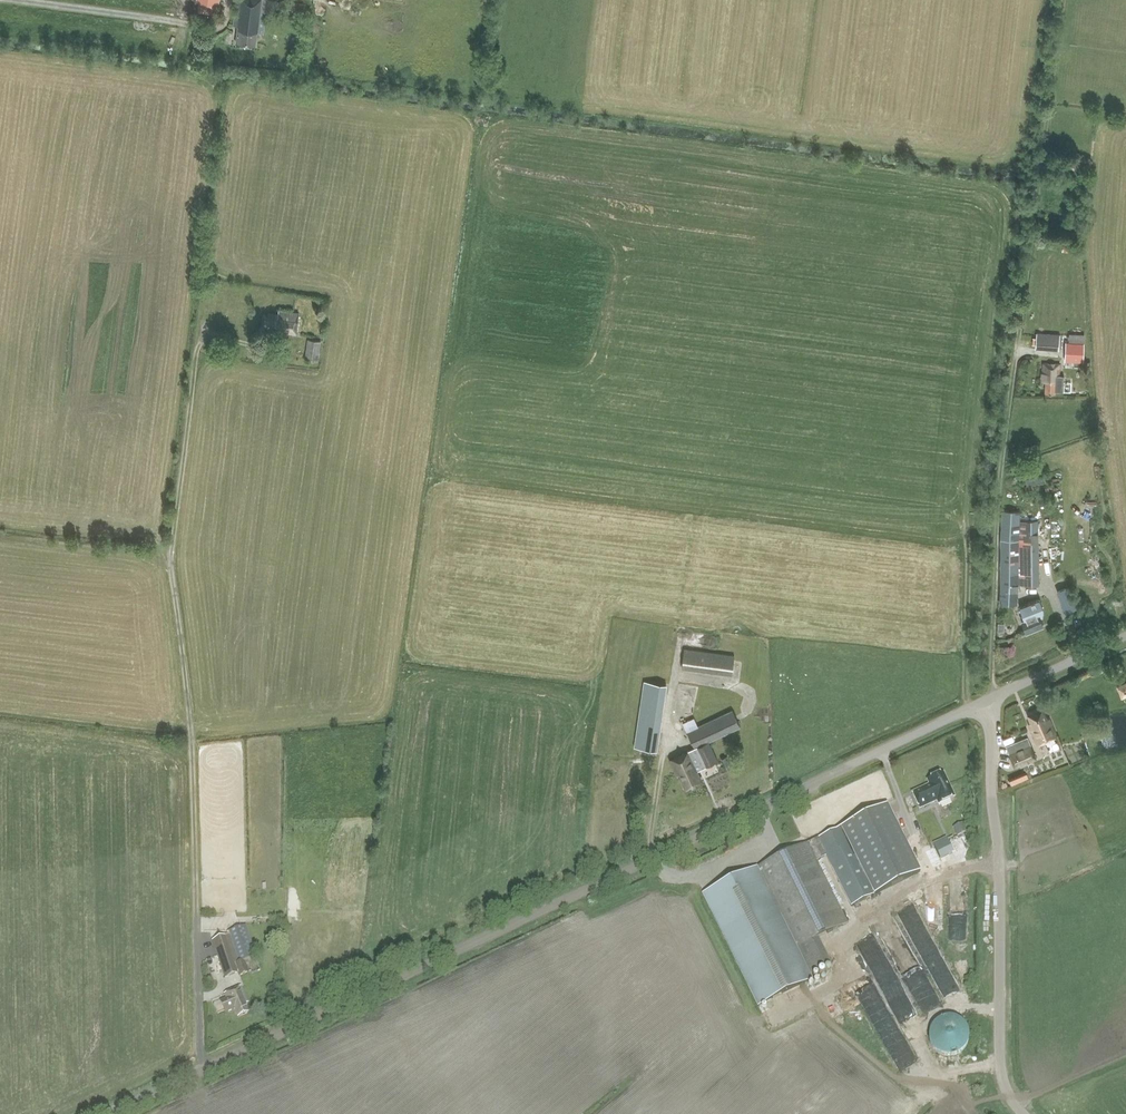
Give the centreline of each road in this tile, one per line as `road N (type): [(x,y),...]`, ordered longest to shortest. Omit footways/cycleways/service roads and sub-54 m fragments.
road 1 (unclassified): [(103,1113),(1125,636)]
road 2 (track): [(206,1066),(200,1048),(192,739),(170,563),(206,331)]
road 3 (track): [(988,700),(1000,470),(1061,0)]
road 4 (track): [(189,20),(10,0)]

